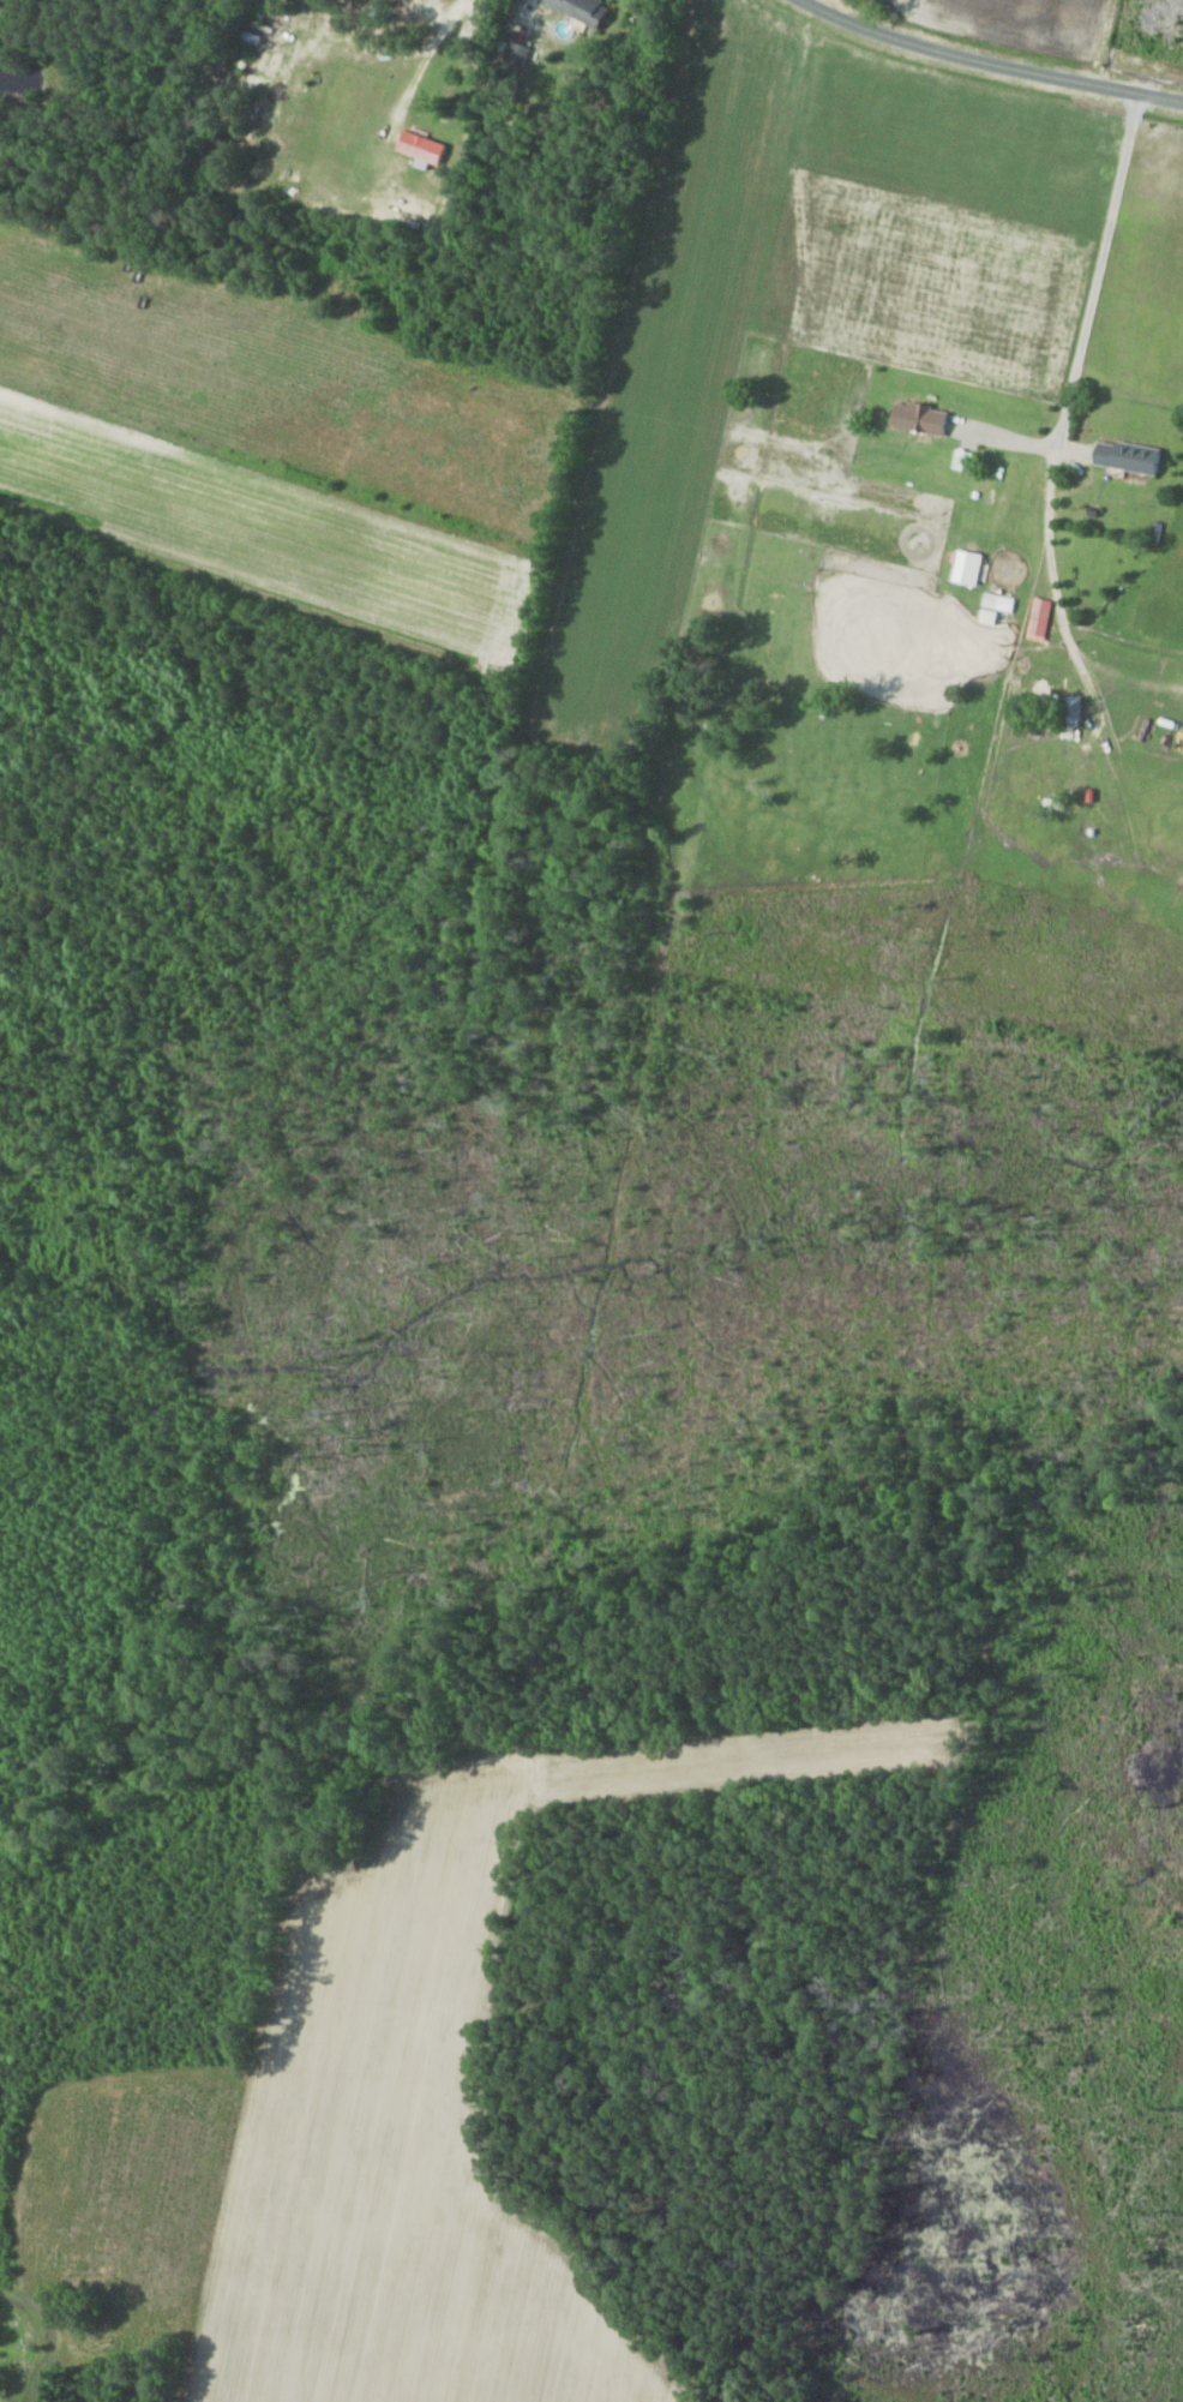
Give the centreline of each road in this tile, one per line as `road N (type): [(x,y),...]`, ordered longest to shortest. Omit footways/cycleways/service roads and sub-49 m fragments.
road 1 (residential): [(1182,101),(947,52),(805,0)]

